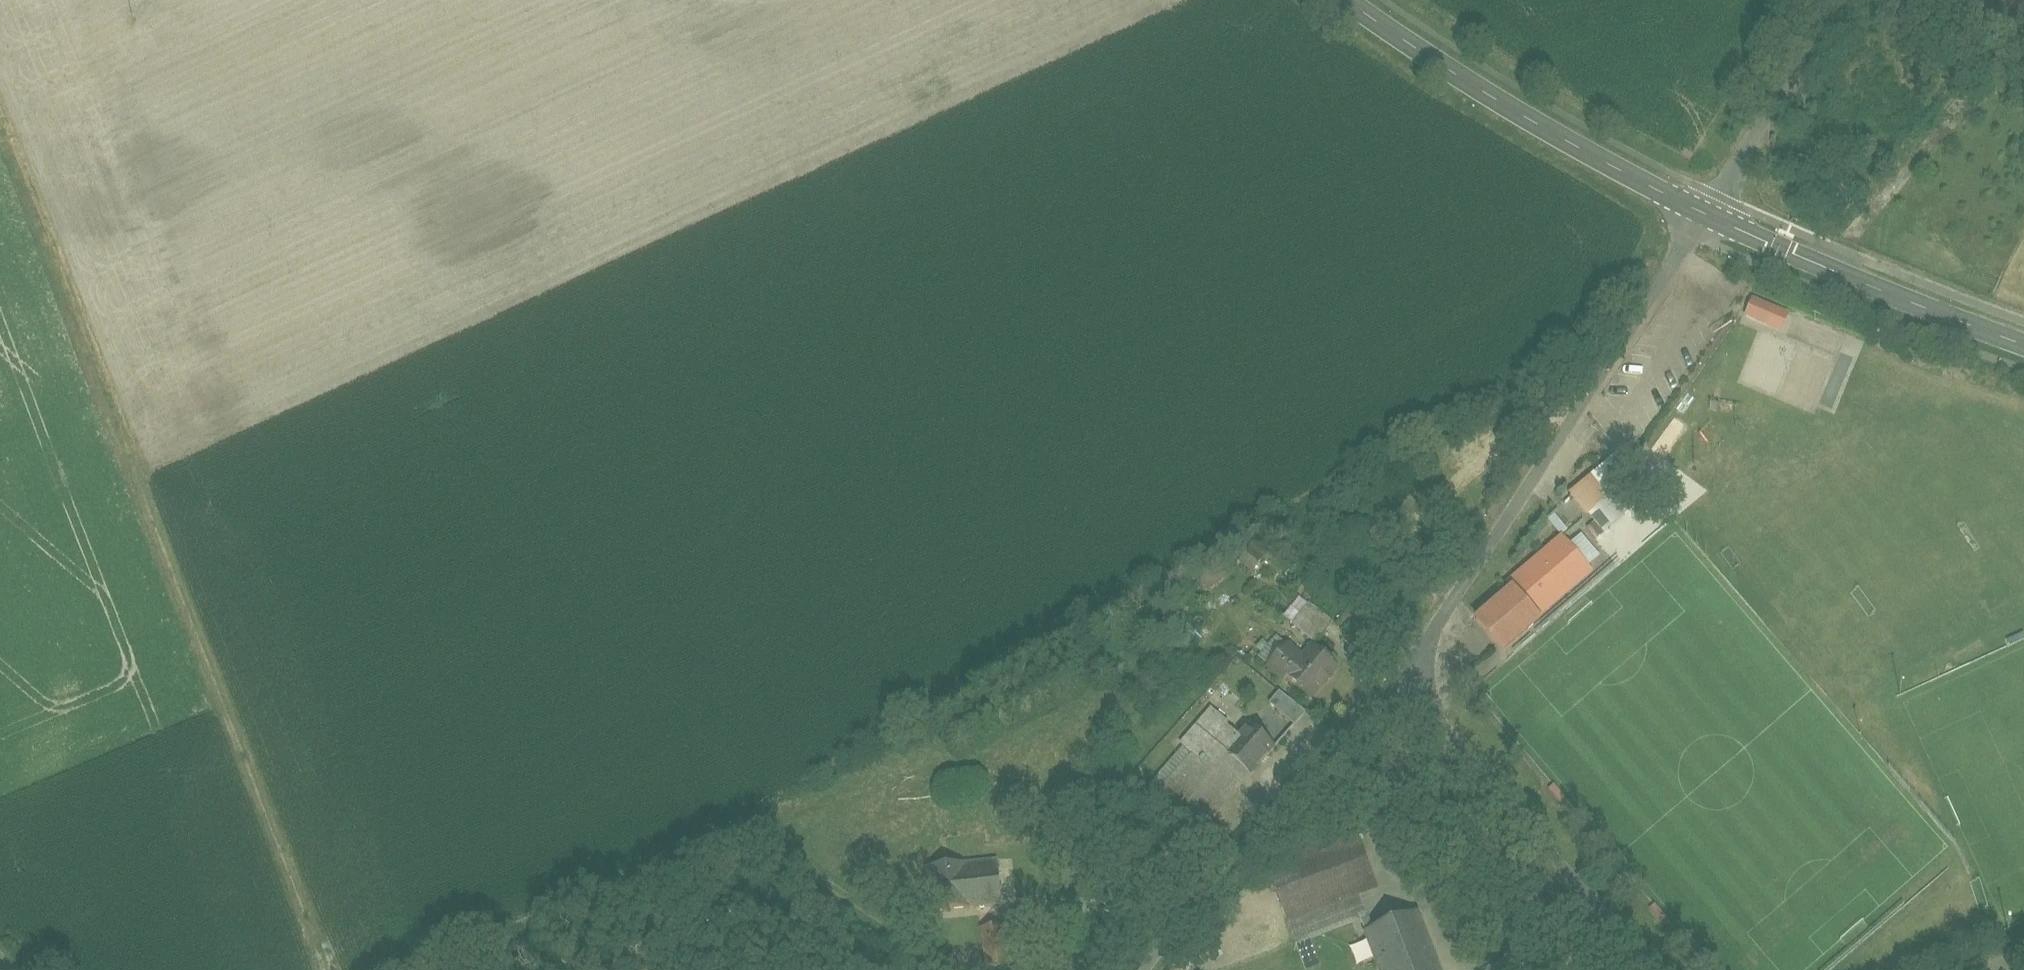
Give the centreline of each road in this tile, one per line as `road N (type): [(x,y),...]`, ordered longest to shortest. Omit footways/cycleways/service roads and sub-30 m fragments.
road 1 (residential): [(1709,214),(1407,679)]
road 2 (tertiary): [(1351,0),(1540,126),(1709,214)]
road 3 (residential): [(1407,679),(1144,969)]
road 4 (residential): [(1407,679),(1654,969)]
road 5 (tertiary): [(1709,214),(2023,342)]
road 6 (unclassified): [(1848,0),(1709,214)]

